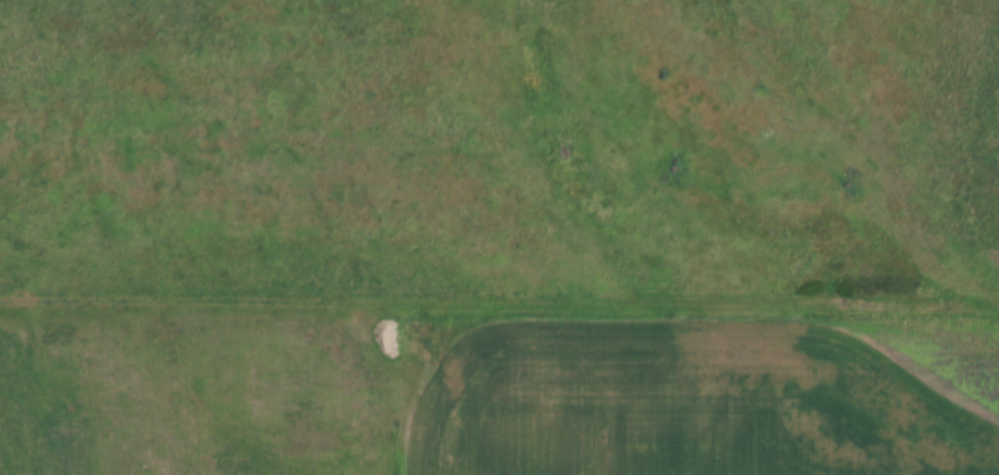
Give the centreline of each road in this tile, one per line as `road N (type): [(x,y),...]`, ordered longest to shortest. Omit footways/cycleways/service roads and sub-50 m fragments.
road 1 (track): [(998,306),(0,307)]

